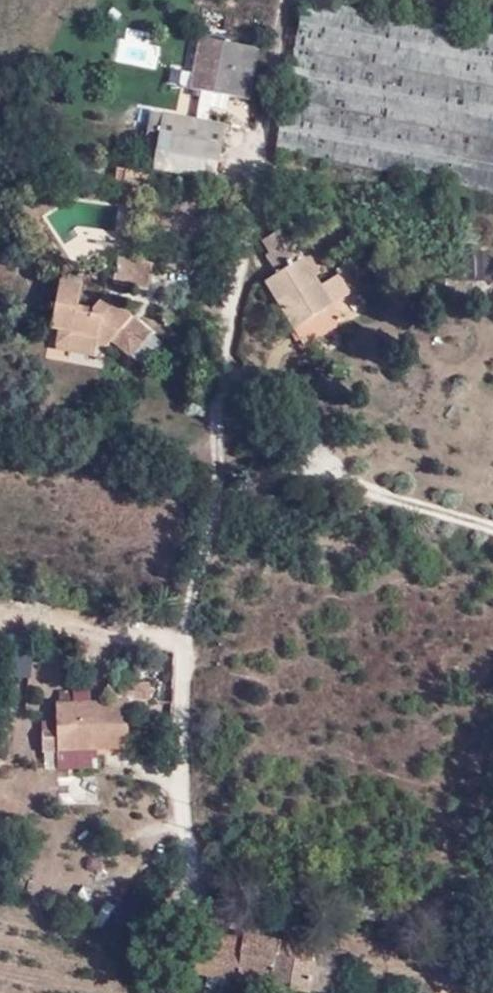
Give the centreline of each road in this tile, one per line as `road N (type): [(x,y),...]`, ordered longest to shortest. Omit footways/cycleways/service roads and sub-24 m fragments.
road 1 (unclassified): [(492,933),(484,940),(219,885),(164,923),(154,948),(167,992)]

